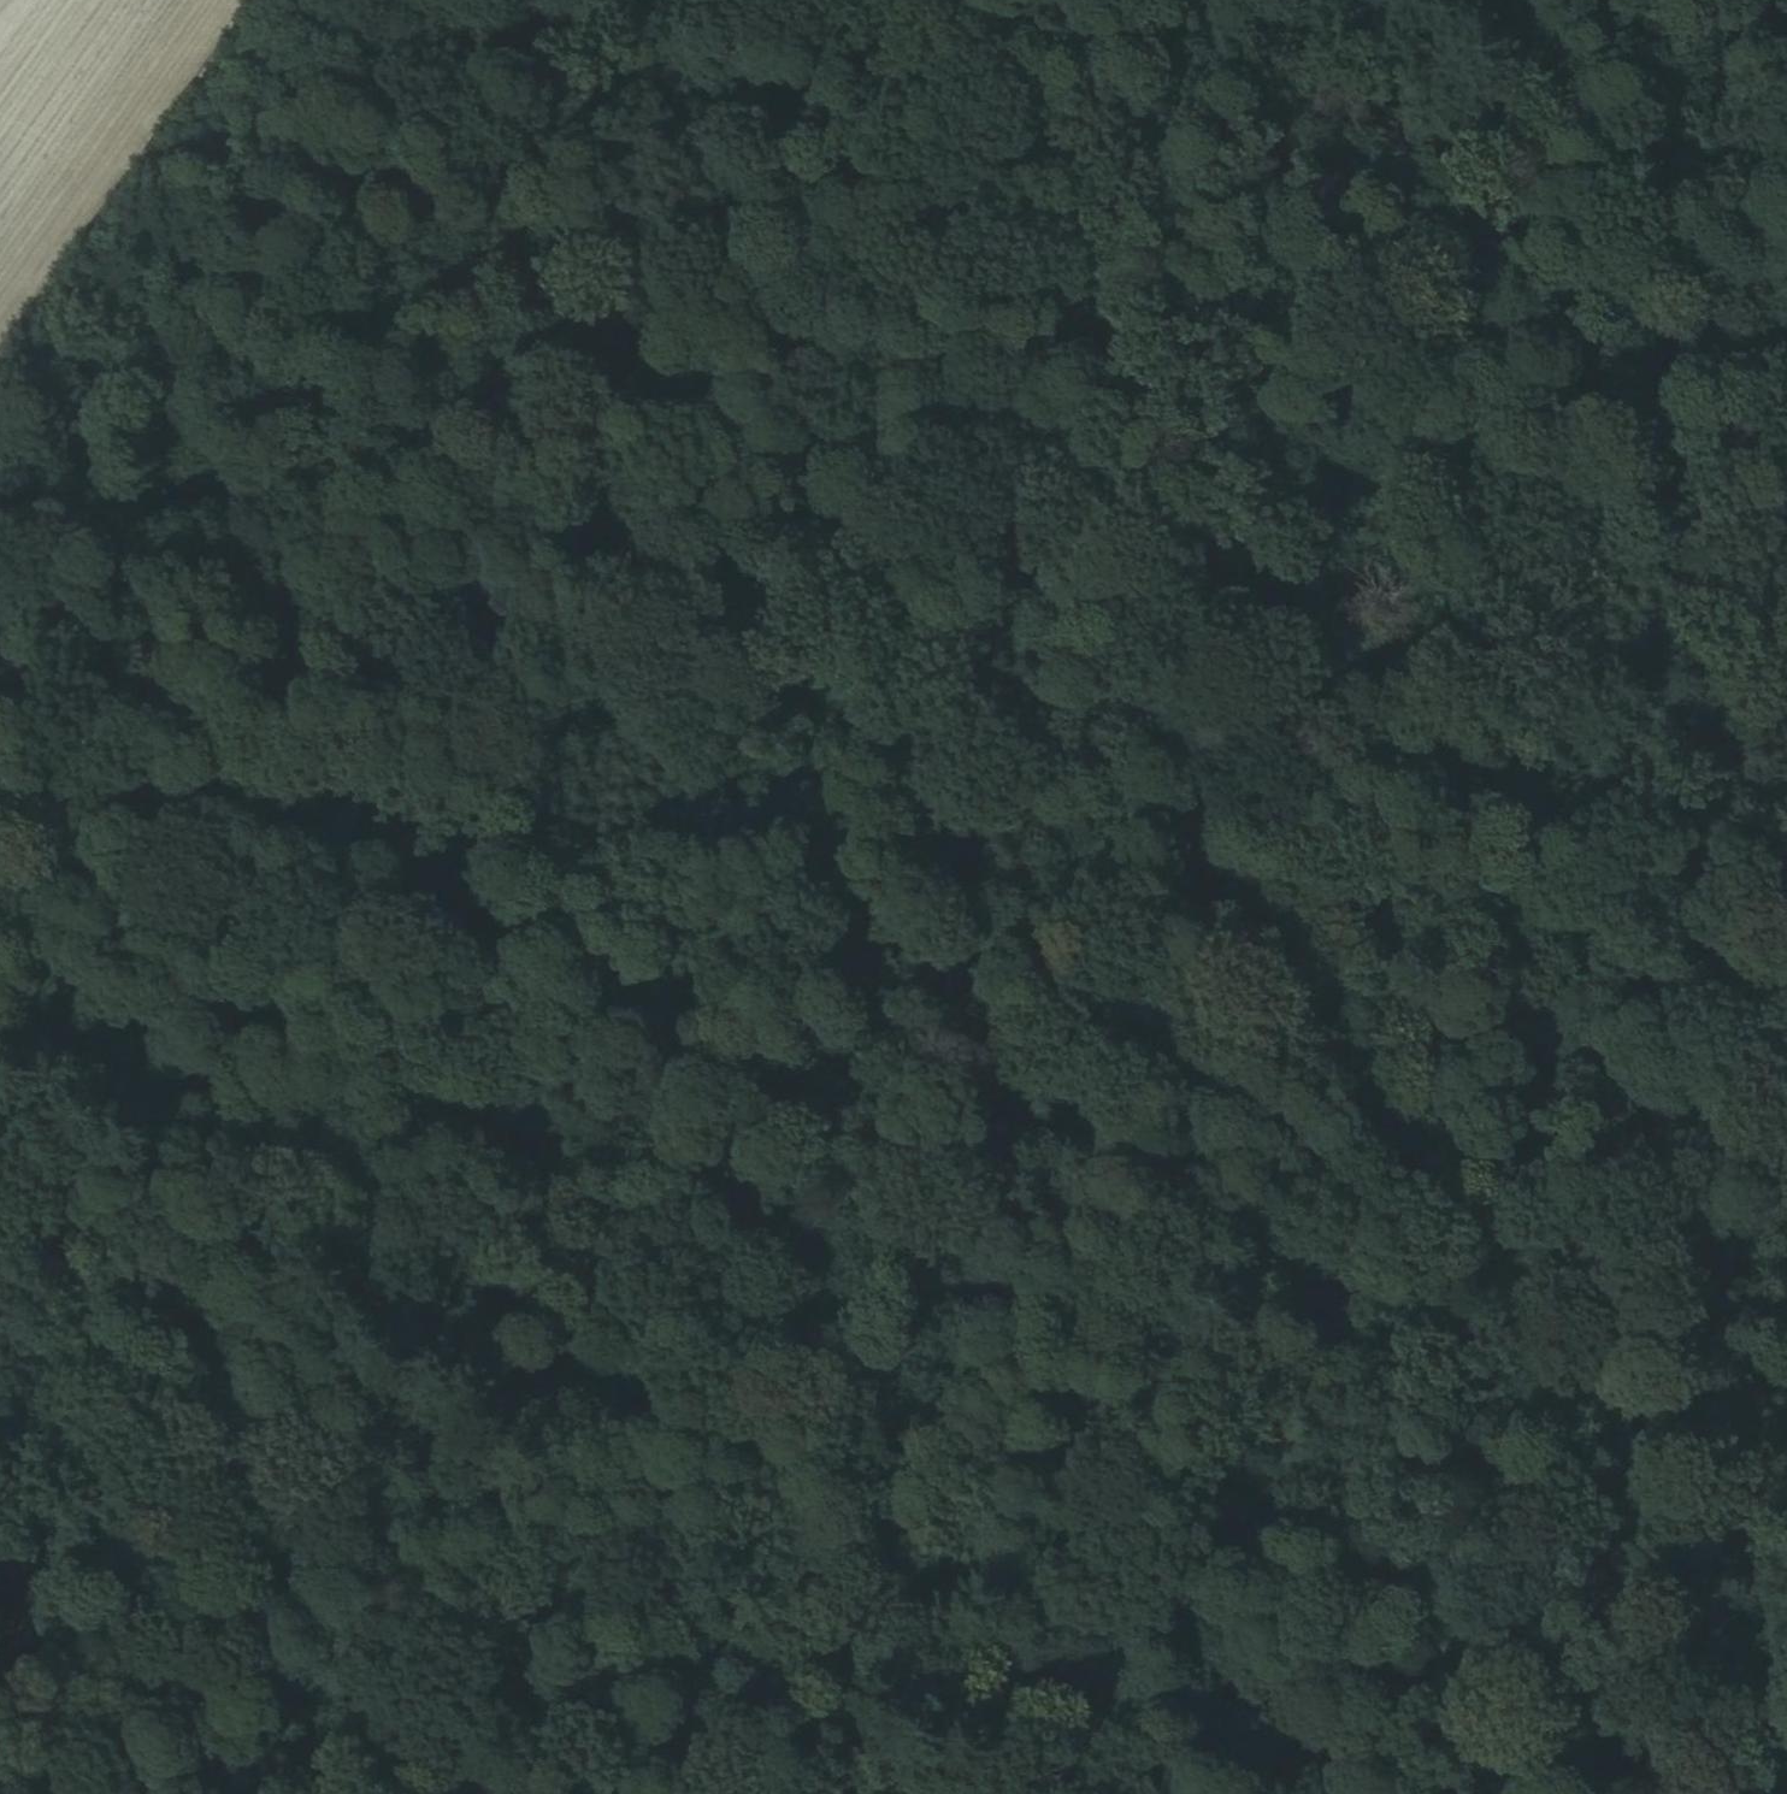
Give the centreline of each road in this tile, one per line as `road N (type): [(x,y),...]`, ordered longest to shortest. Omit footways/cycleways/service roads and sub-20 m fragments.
road 1 (track): [(265,0),(0,377)]

